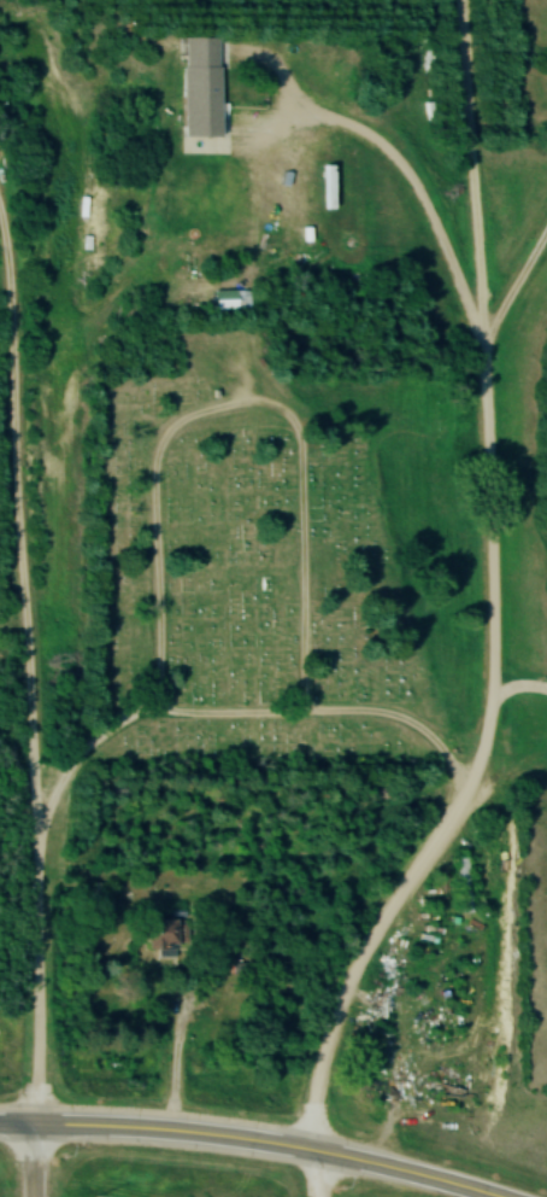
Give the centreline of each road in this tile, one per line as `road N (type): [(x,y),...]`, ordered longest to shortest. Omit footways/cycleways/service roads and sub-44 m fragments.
road 1 (residential): [(35,1122),(33,825),(5,249)]
road 2 (residential): [(311,1150),(325,1057),(348,999),(480,752),(490,697),(484,345)]
road 3 (secondary): [(498,1196),(311,1150),(35,1122)]

